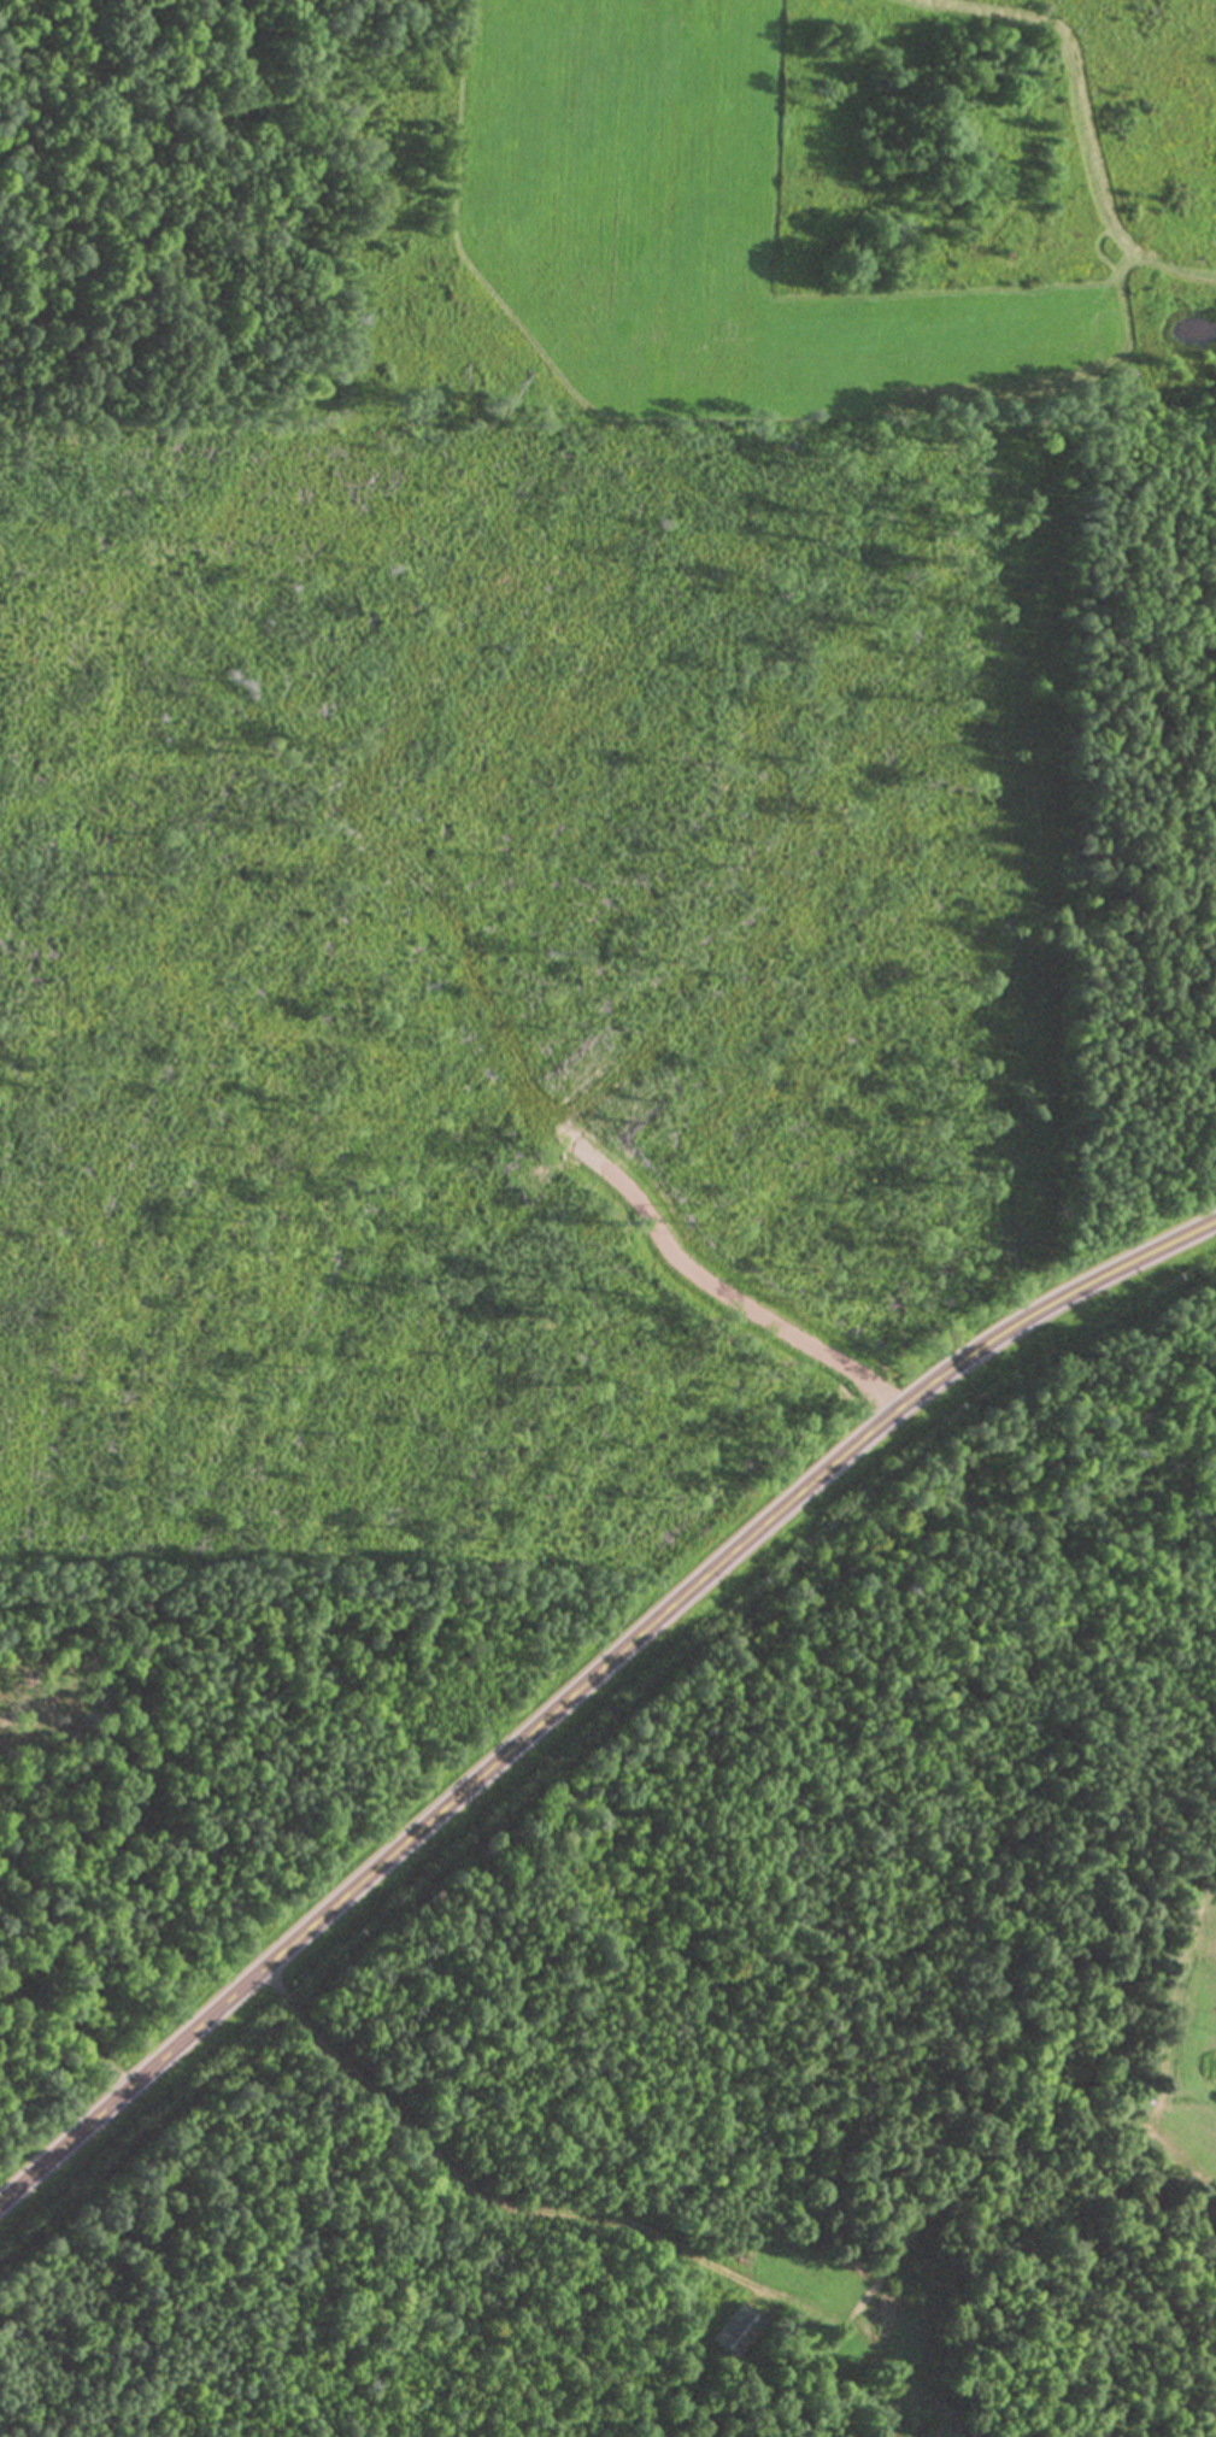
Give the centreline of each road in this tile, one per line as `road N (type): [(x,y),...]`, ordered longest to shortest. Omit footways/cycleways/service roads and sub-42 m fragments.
road 1 (tertiary): [(0,2202),(885,1420),(1048,1305),(1215,1220)]

